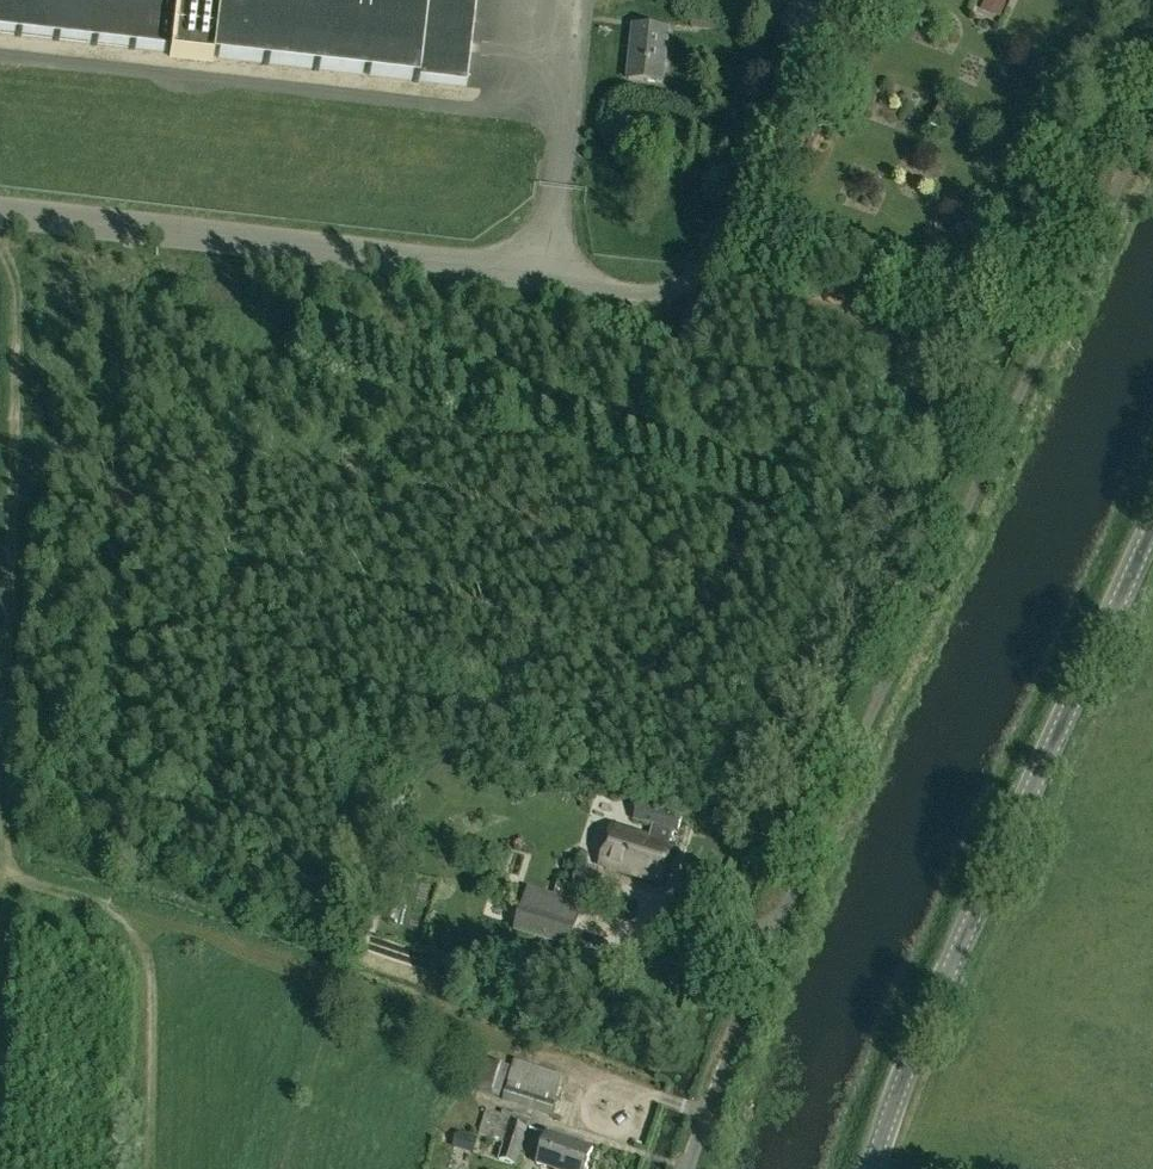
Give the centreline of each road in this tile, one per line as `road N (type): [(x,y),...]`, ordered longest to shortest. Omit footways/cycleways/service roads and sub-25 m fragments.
road 1 (unclassified): [(688,1168),(774,931),(1152,113)]
road 2 (unclassified): [(0,212),(650,294),(695,275),(713,251),(835,0)]
road 3 (track): [(147,1168),(150,981),(142,946),(121,916),(90,898),(22,882),(9,866),(3,830),(20,304),(0,249)]
road 4 (tertiary): [(871,1168),(942,988),(1152,525)]

